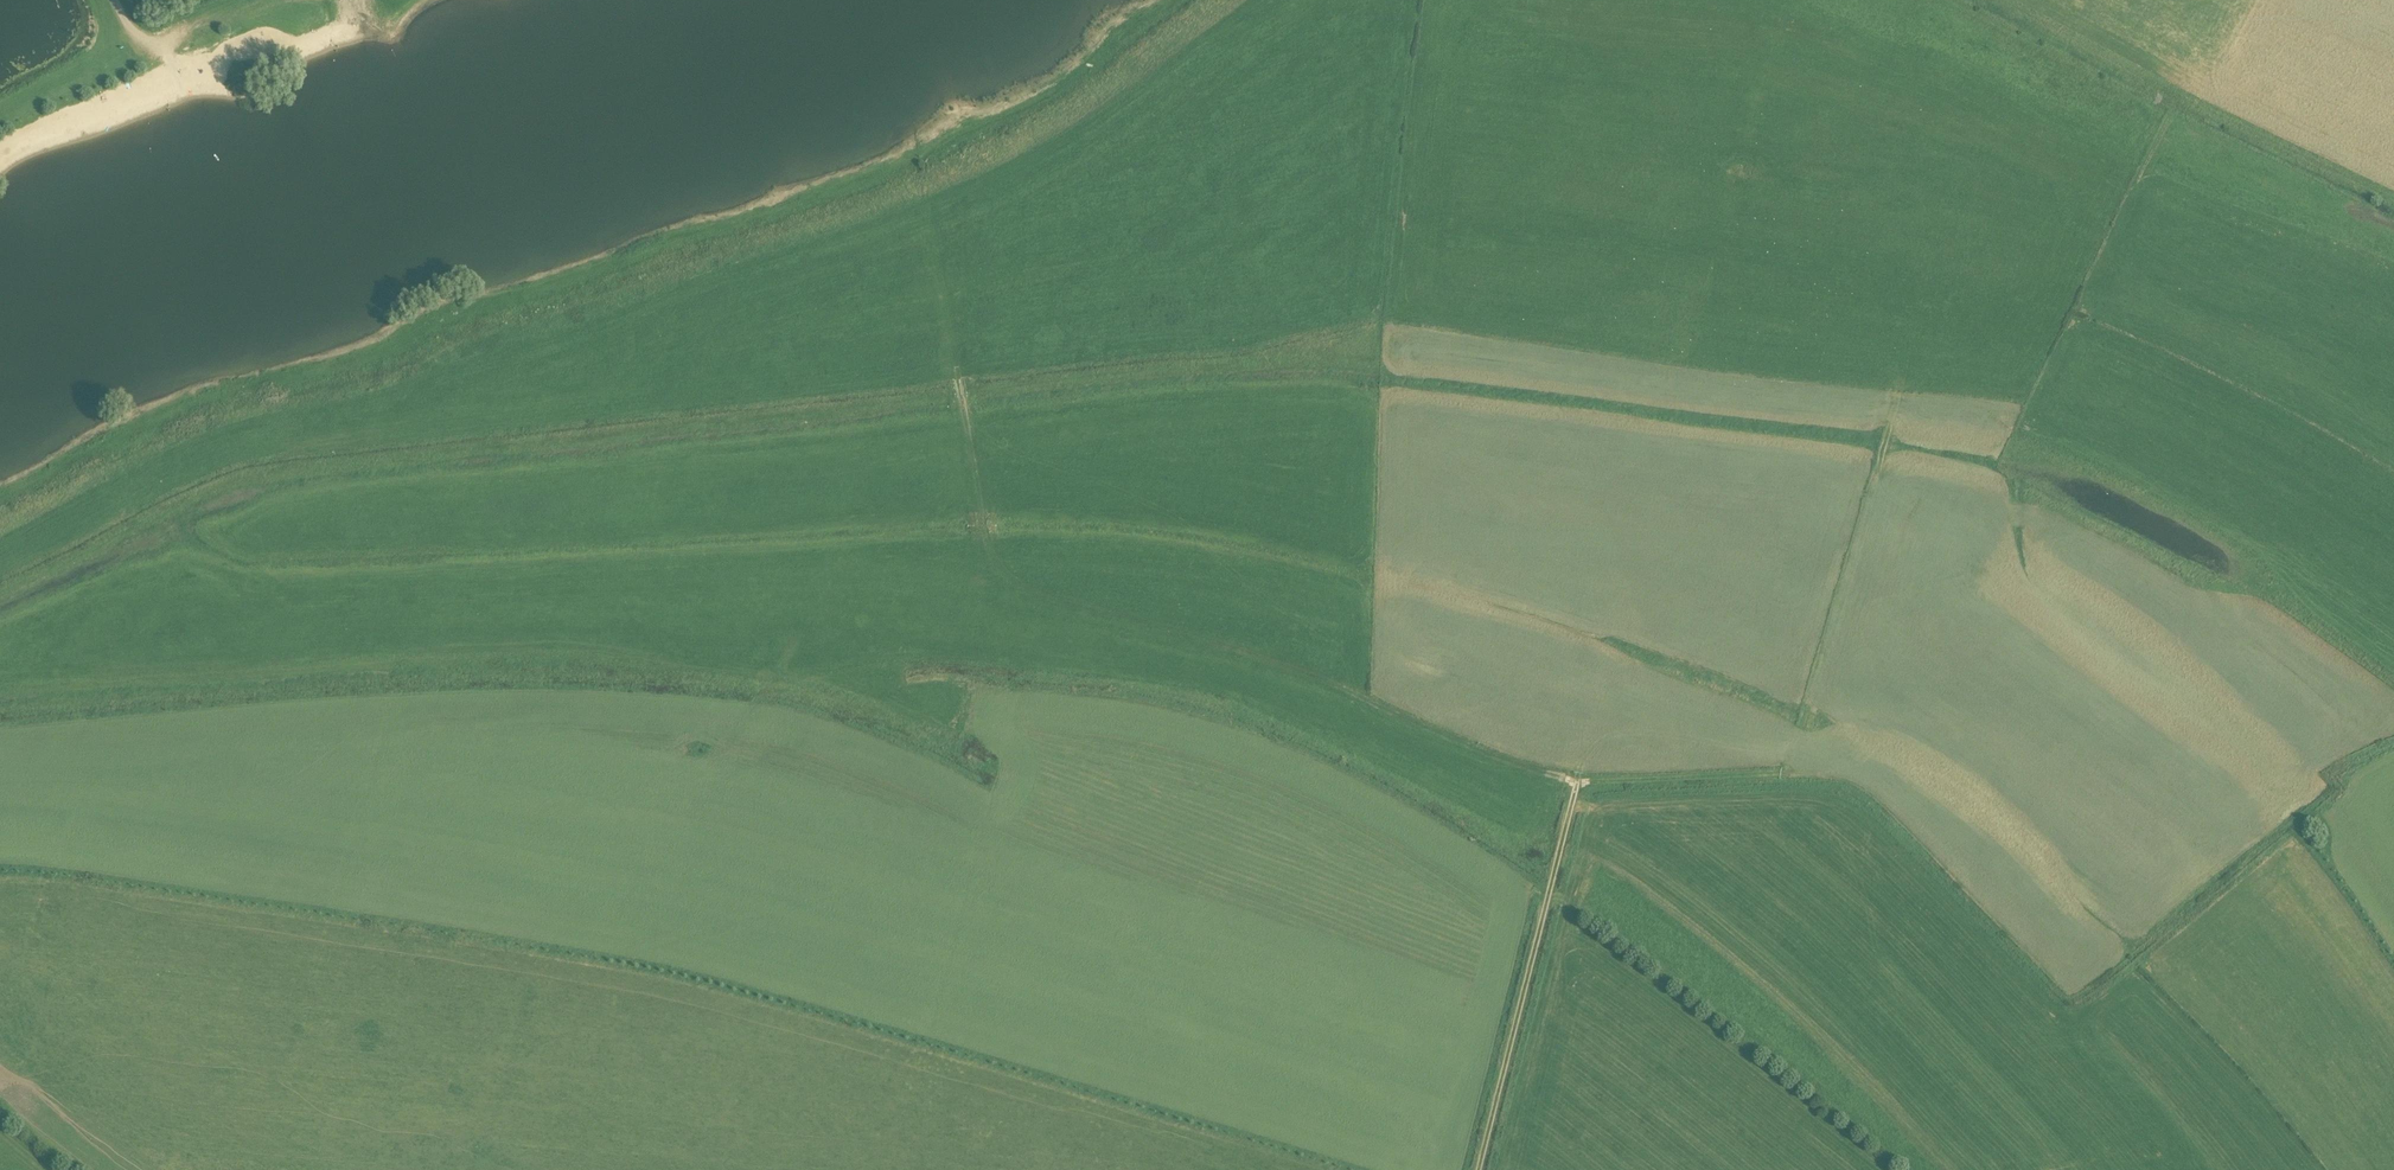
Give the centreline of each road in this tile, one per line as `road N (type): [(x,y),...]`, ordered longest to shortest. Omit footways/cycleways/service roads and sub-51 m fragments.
road 1 (track): [(1901,387),(1795,765),(1782,773),(1577,782),(1477,749),(1348,689),(1010,596),(994,577),(956,366)]
road 2 (track): [(1570,809),(1598,793),(1699,788),(1808,786),(1857,796),(2066,1002),(2093,993),(2290,833)]
road 3 (track): [(907,677),(1101,690),(1216,714),(1361,772),(1551,885)]
road 4 (track): [(1579,773),(1478,1169)]

